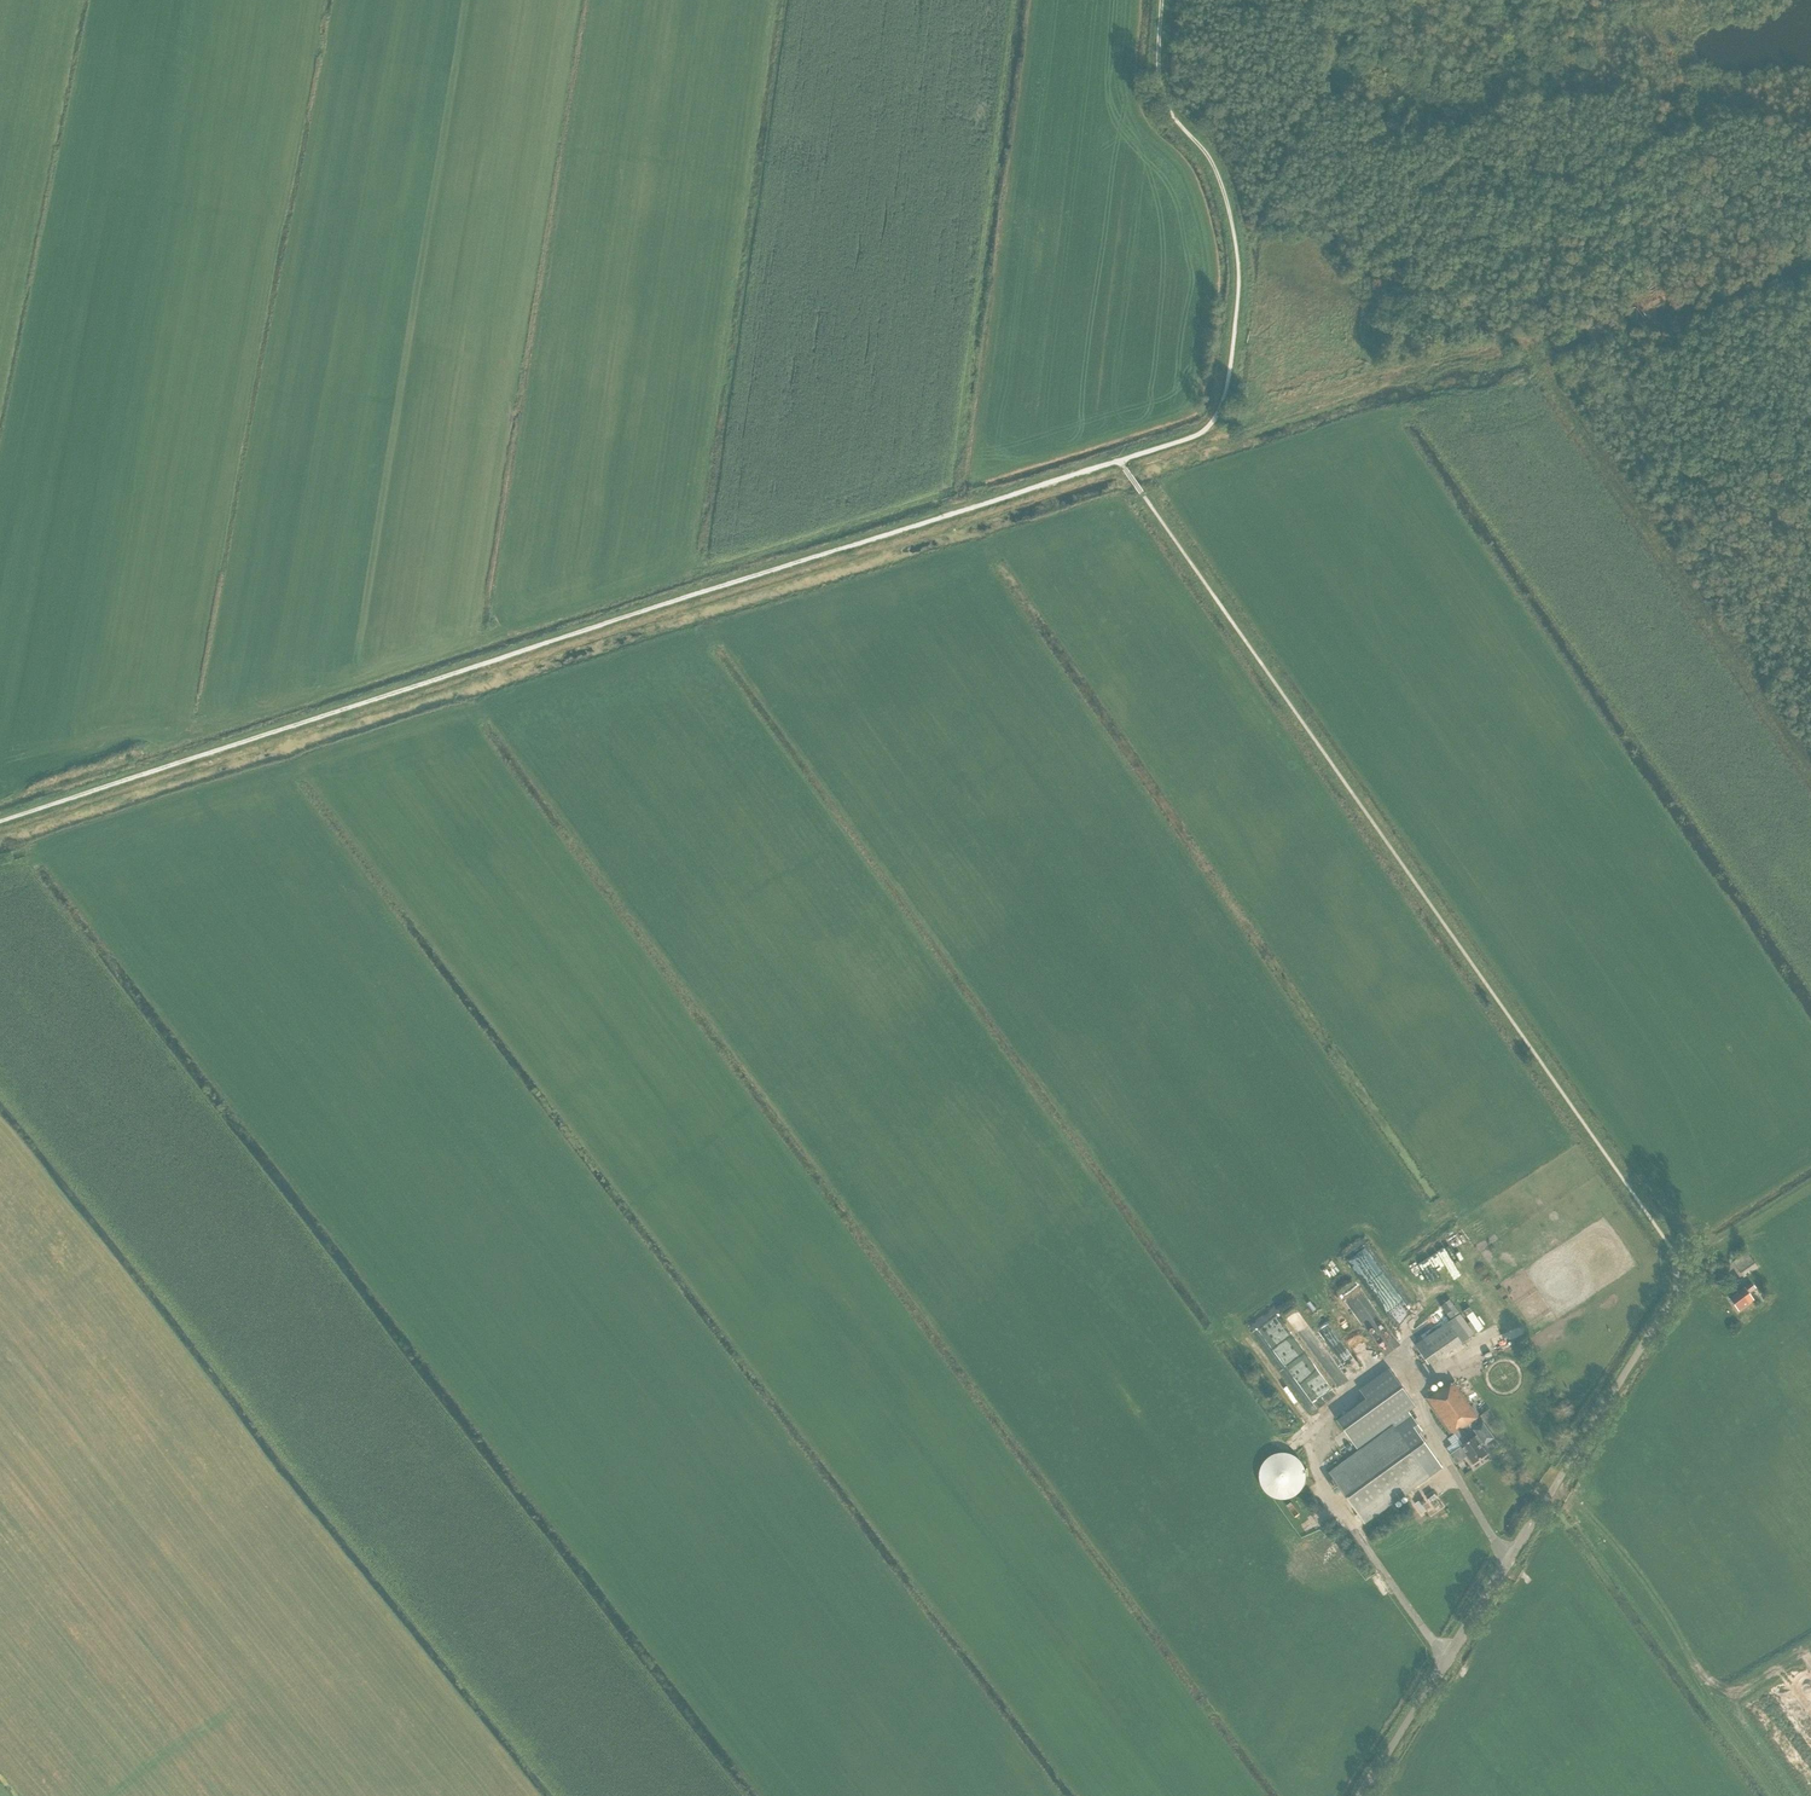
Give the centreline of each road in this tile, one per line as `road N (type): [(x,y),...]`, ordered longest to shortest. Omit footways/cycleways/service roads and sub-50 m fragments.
road 1 (unclassified): [(1367,1795),(1672,1299),(1675,1254)]

